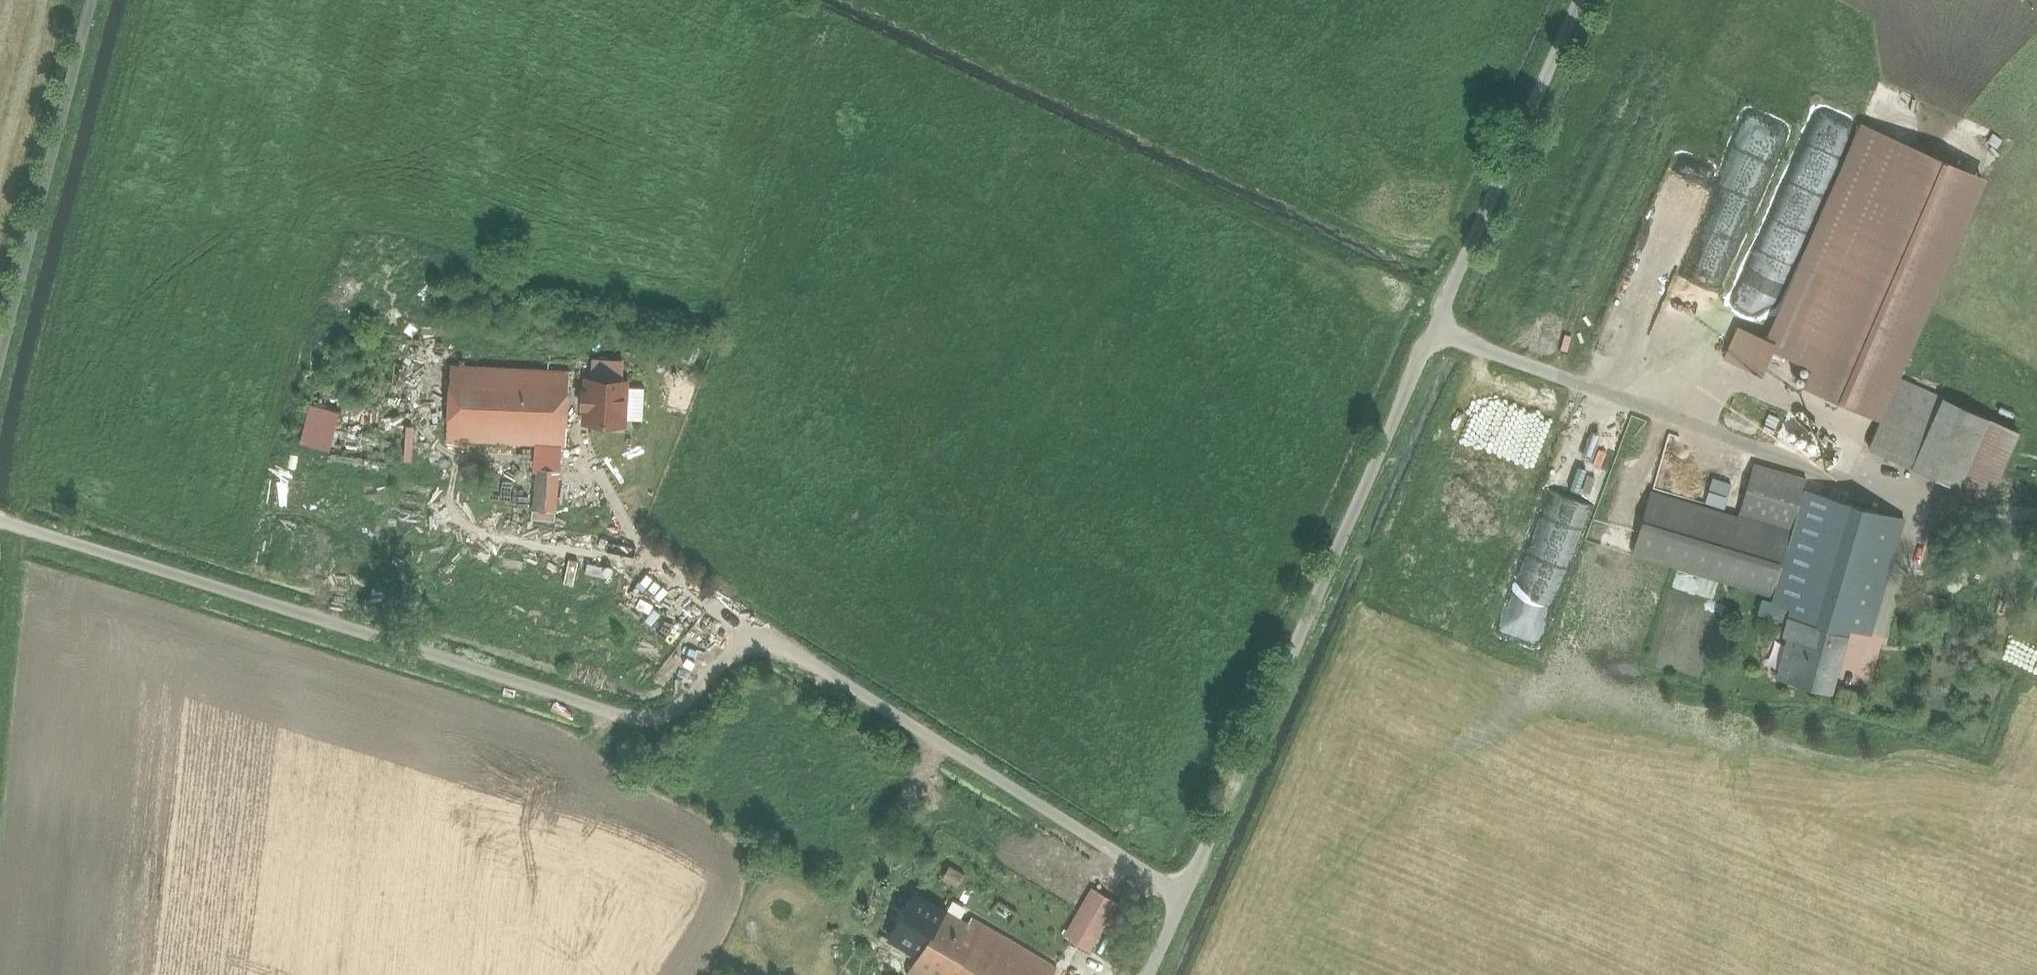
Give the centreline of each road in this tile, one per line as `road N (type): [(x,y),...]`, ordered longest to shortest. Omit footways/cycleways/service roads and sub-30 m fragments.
road 1 (unclassified): [(740,639),(673,696),(614,702),(503,675),(0,512)]
road 2 (unclassified): [(2036,509),(1920,498),(1437,325)]
road 3 (unclassified): [(1185,892),(1437,325)]
road 4 (unclassified): [(1185,892),(784,643),(740,639)]
road 5 (unclassified): [(1437,325),(1575,0)]
road 6 (unclassified): [(0,320),(83,0)]

